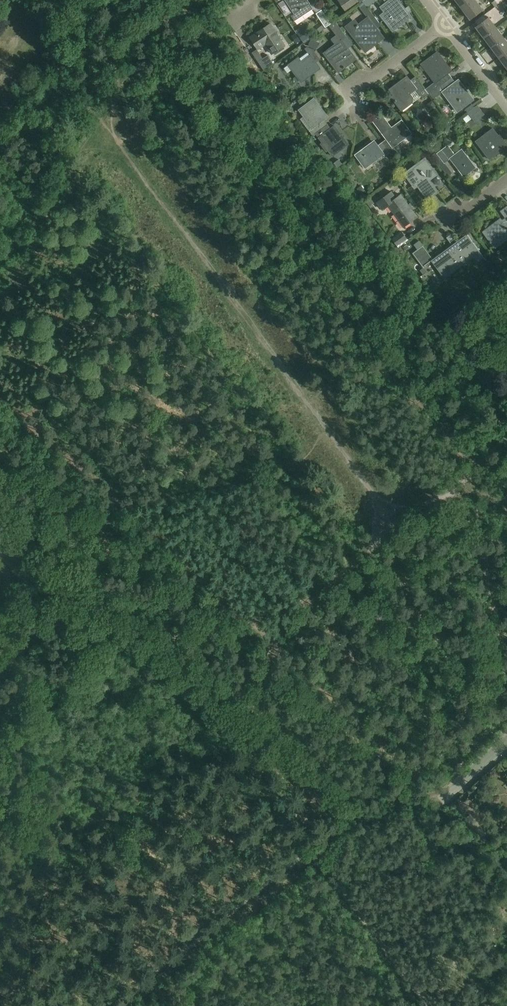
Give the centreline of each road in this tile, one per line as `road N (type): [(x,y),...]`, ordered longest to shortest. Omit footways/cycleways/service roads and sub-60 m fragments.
road 1 (track): [(0,399),(446,794)]
road 2 (track): [(348,823),(0,527)]
road 3 (track): [(389,359),(113,0)]
road 4 (track): [(348,823),(119,1005)]
road 5 (track): [(425,1005),(310,849)]
road 6 (residential): [(347,96),(445,25)]

